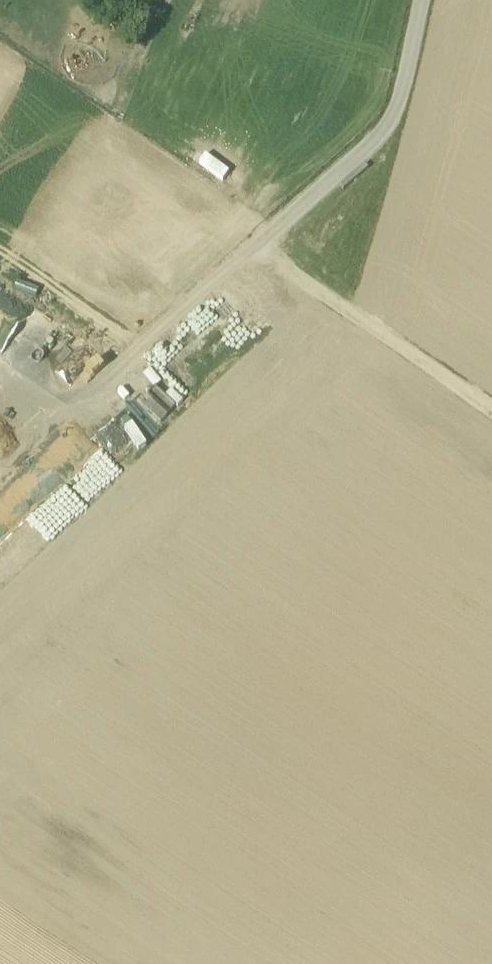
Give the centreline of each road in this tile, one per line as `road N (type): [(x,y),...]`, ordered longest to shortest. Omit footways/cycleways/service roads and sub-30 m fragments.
road 1 (track): [(491,411),(252,246)]

